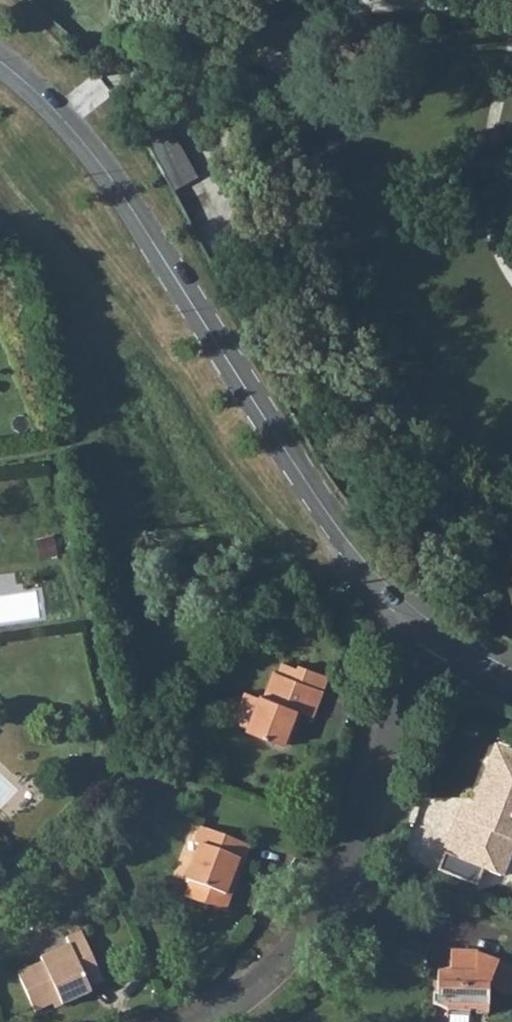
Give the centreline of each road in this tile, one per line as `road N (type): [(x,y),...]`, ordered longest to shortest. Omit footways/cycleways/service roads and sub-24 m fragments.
road 1 (tertiary): [(0,63),(105,173),(351,545),(430,622)]
road 2 (residential): [(430,622),(400,678),(368,814),(343,877),(302,940),(261,981),(199,1021)]

